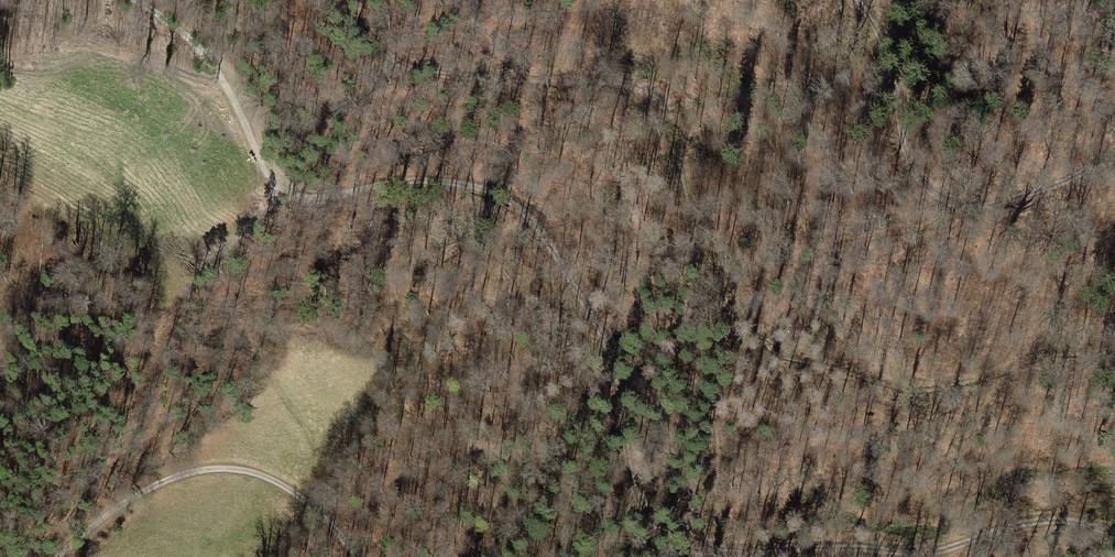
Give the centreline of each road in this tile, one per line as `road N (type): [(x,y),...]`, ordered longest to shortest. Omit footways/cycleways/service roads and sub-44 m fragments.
road 1 (track): [(1114,532),(1062,522),(899,556),(718,551),(654,535),(637,514),(629,481),(612,356),(537,222),(485,186),(458,182),(414,180),(325,198),(285,192),(267,174),(194,41),(136,0)]
road 2 (track): [(1114,352),(1058,351),(914,395),(773,354),(739,320),(700,249),(666,107),(647,86),(422,70),(388,55),(337,0)]
road 3 (track): [(0,191),(106,256),(147,298),(178,316),(253,306),(370,312)]
road 4 (track): [(857,0),(890,59),(908,169),(936,197),(999,204),(1060,183),(1114,149)]
road 5 (track): [(359,556),(311,505),(232,468),(173,477),(126,500),(59,556)]

